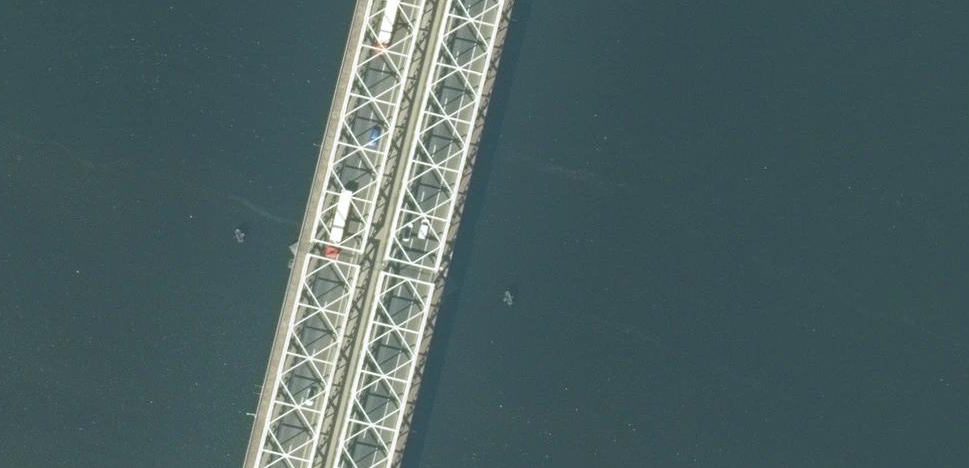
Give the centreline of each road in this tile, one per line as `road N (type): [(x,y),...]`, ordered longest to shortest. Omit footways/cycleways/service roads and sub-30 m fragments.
road 1 (motorway): [(356,467),(471,0)]
road 2 (motorway): [(401,0),(286,467)]
road 3 (unclassified): [(320,467),(435,0)]

